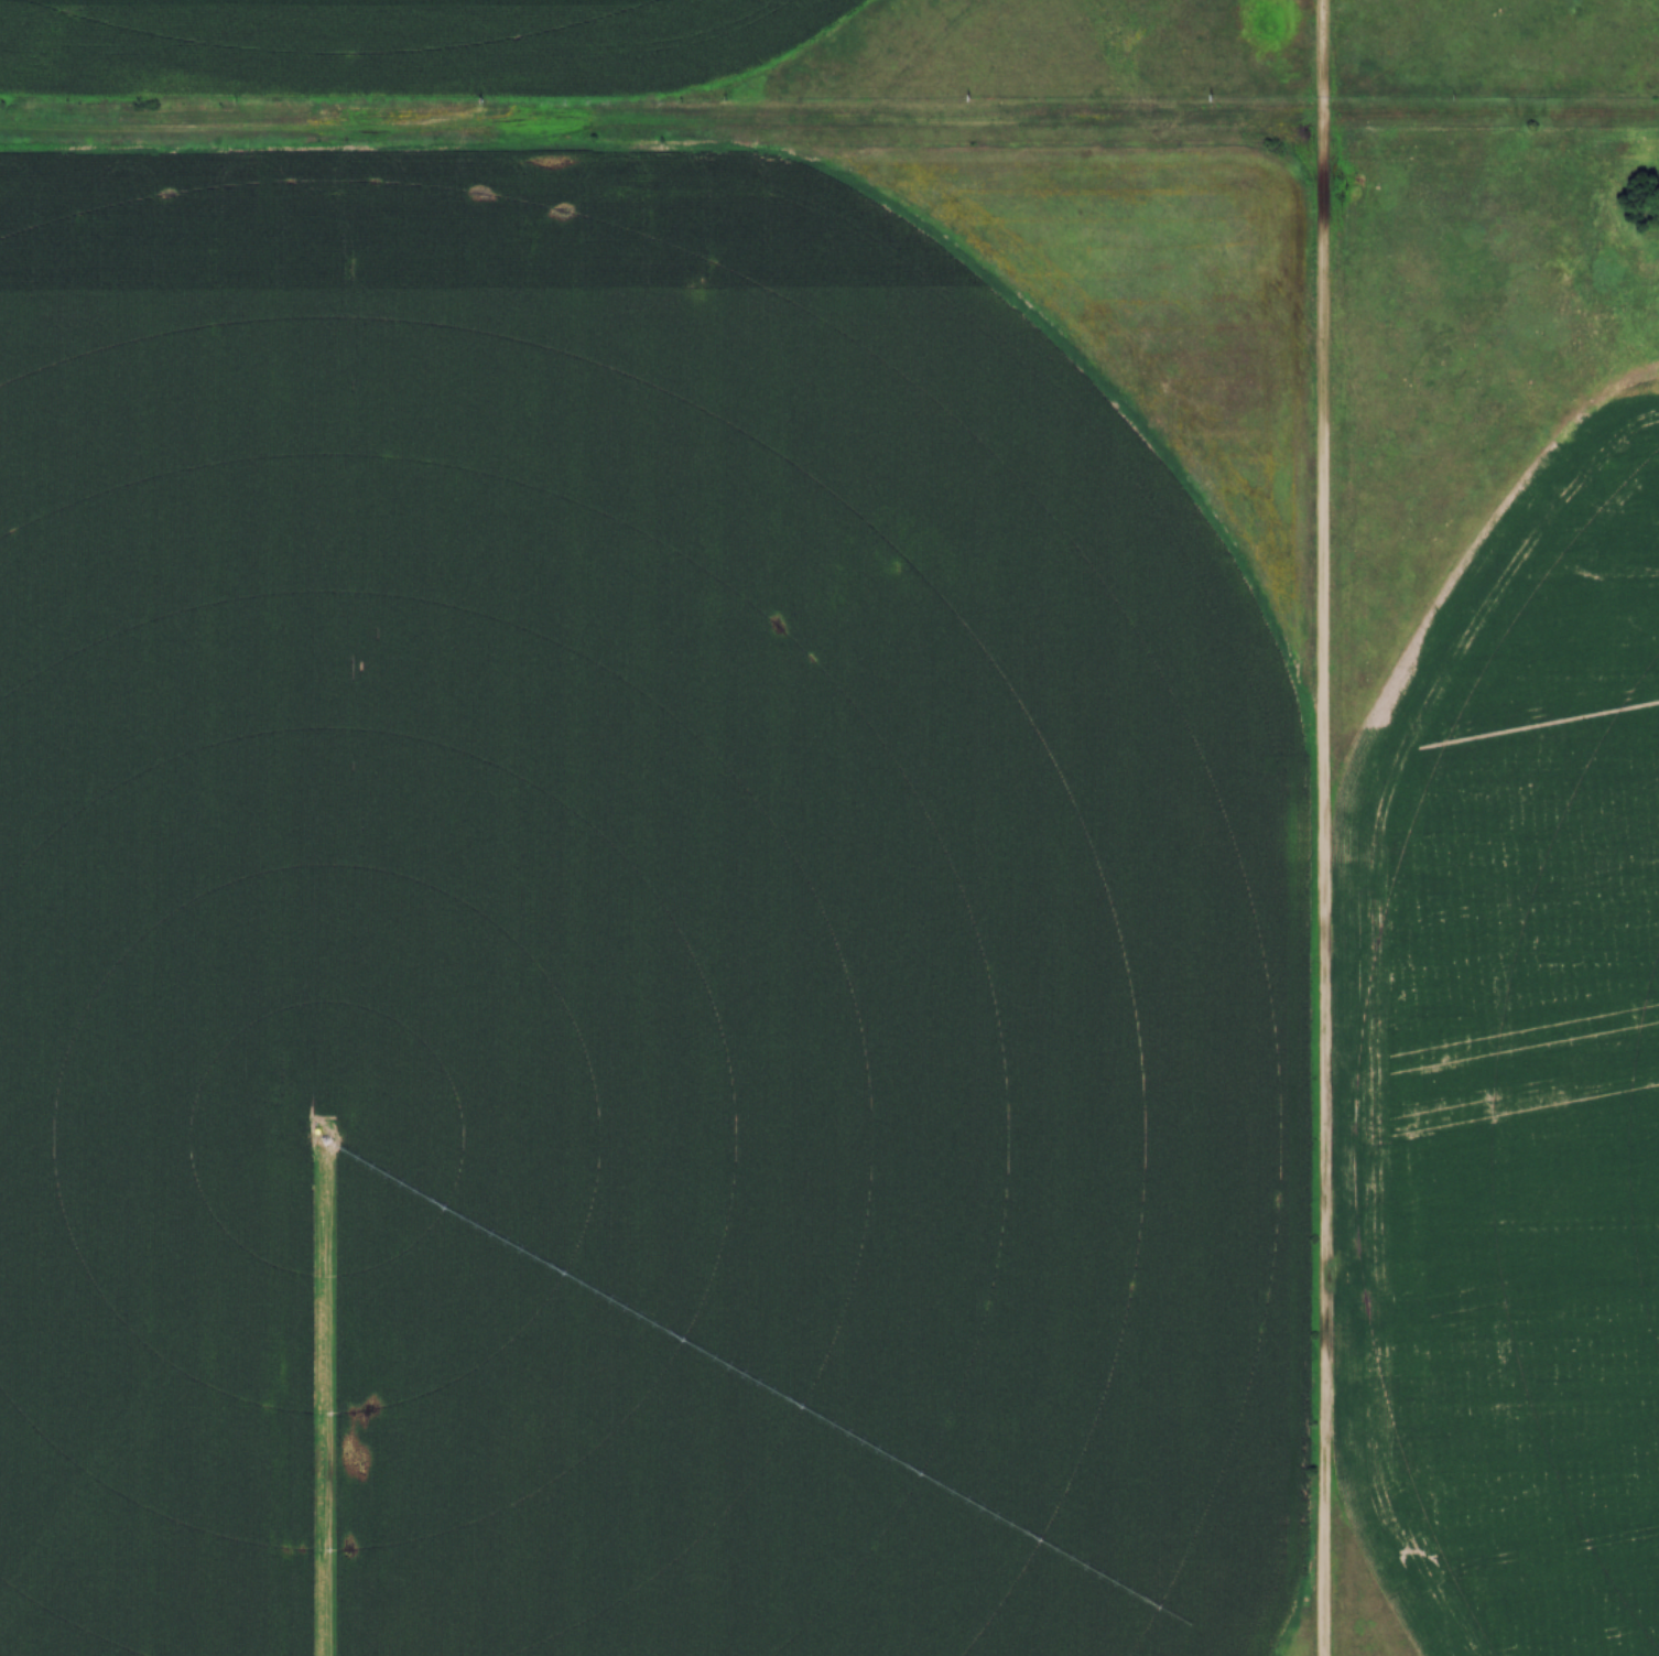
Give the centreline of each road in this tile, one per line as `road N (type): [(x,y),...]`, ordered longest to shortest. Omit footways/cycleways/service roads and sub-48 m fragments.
road 1 (residential): [(1323,121),(379,134),(0,130)]

